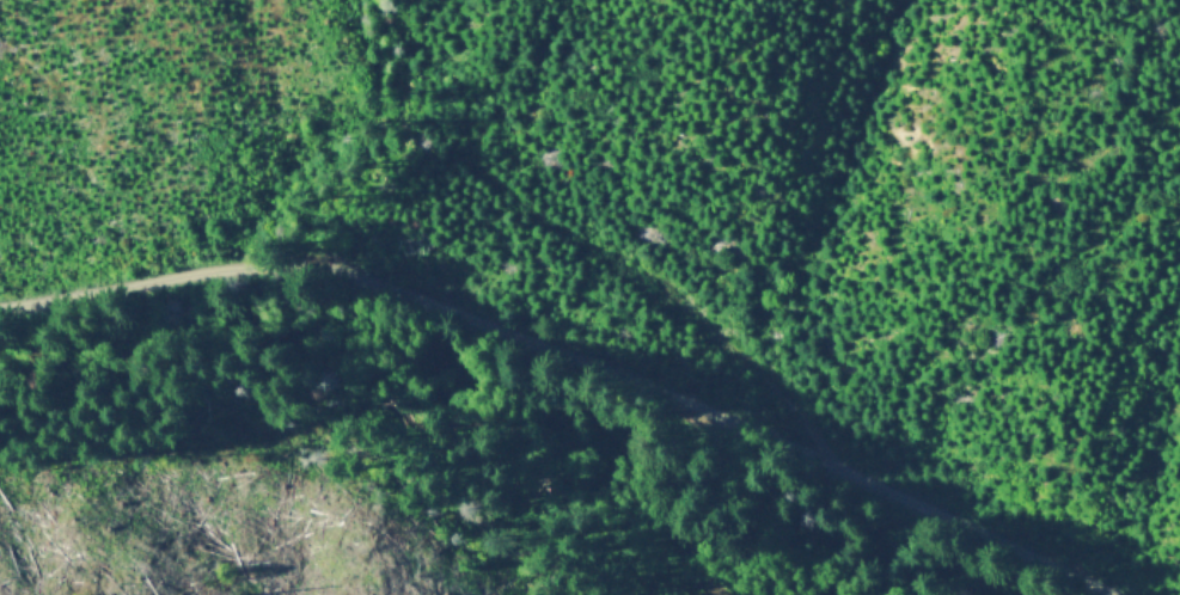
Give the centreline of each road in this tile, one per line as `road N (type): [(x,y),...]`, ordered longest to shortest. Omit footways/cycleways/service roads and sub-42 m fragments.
road 1 (residential): [(1117,594),(833,459),(312,262),(231,265),(0,311)]
road 2 (track): [(833,459),(805,418),(723,339),(485,174),(471,155),(472,135)]

